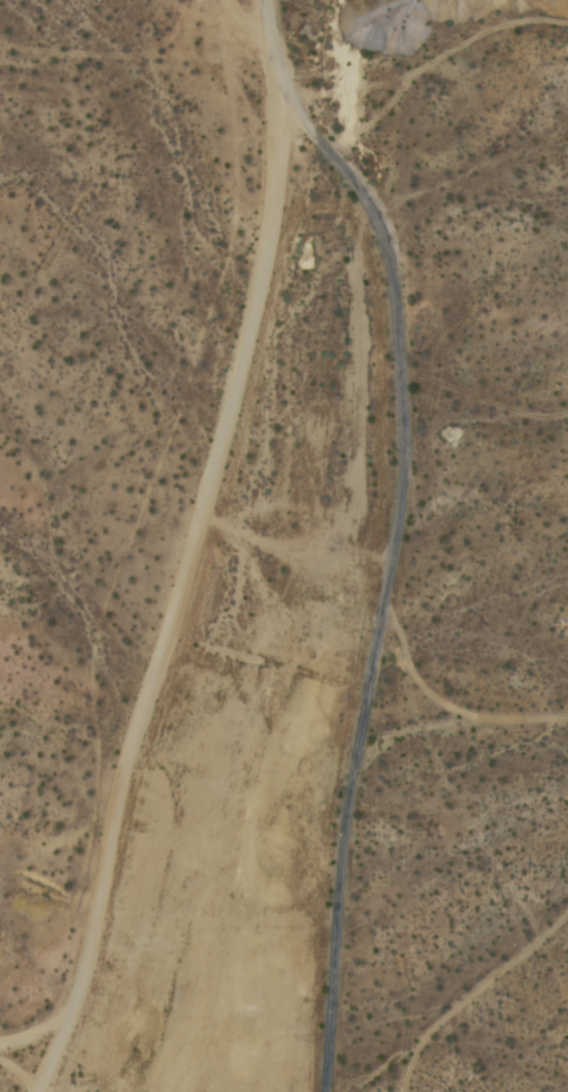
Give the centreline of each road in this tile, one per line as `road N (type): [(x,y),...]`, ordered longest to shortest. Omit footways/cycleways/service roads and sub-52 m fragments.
road 1 (residential): [(288,101),(360,185),(386,267),(399,437),(345,770),(322,1091)]
road 2 (residential): [(36,1091),(87,942),(126,766),(235,389),(270,211),(276,115),(288,101)]

